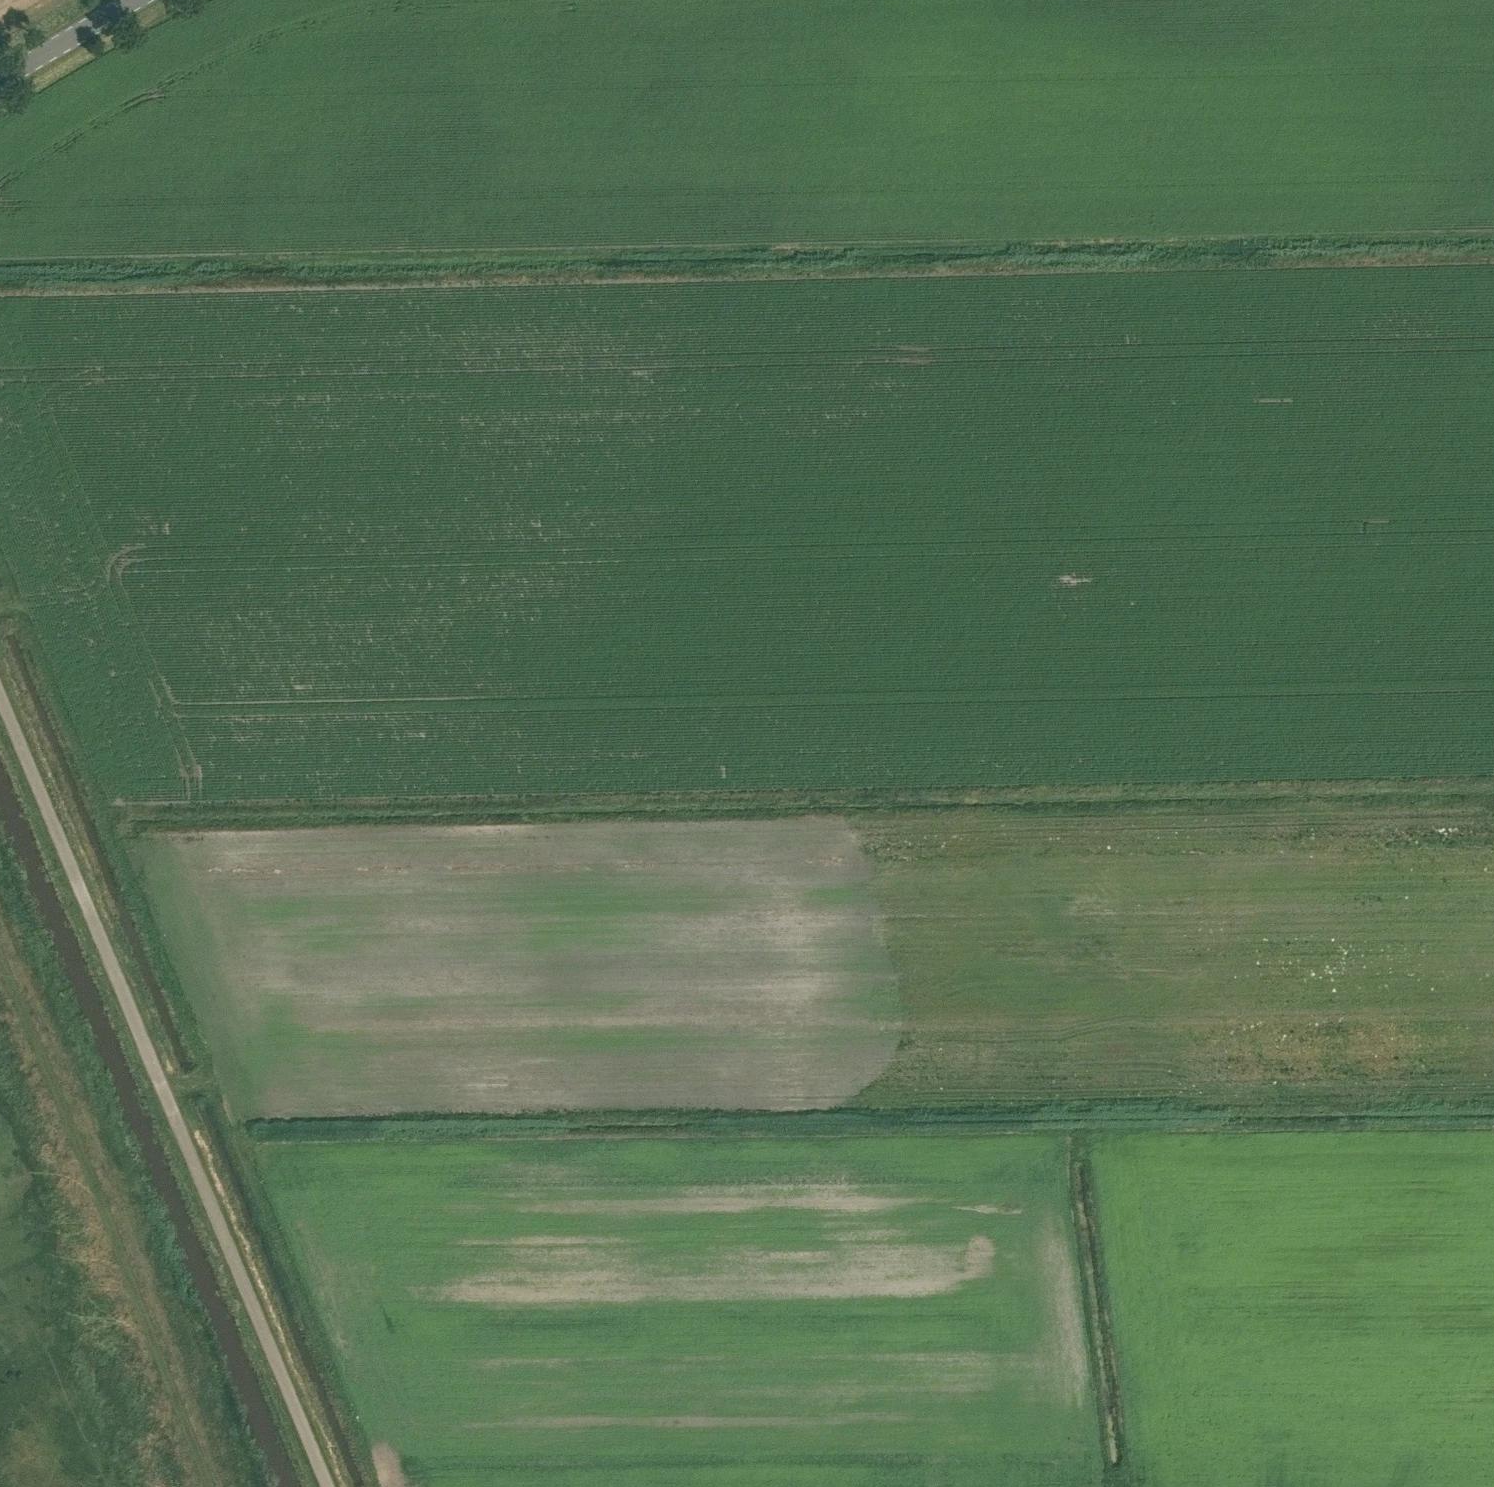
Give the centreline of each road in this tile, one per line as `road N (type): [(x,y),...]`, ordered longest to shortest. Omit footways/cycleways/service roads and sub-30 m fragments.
road 1 (unclassified): [(327,1486),(0,698)]
road 2 (tertiary): [(0,79),(135,0)]

